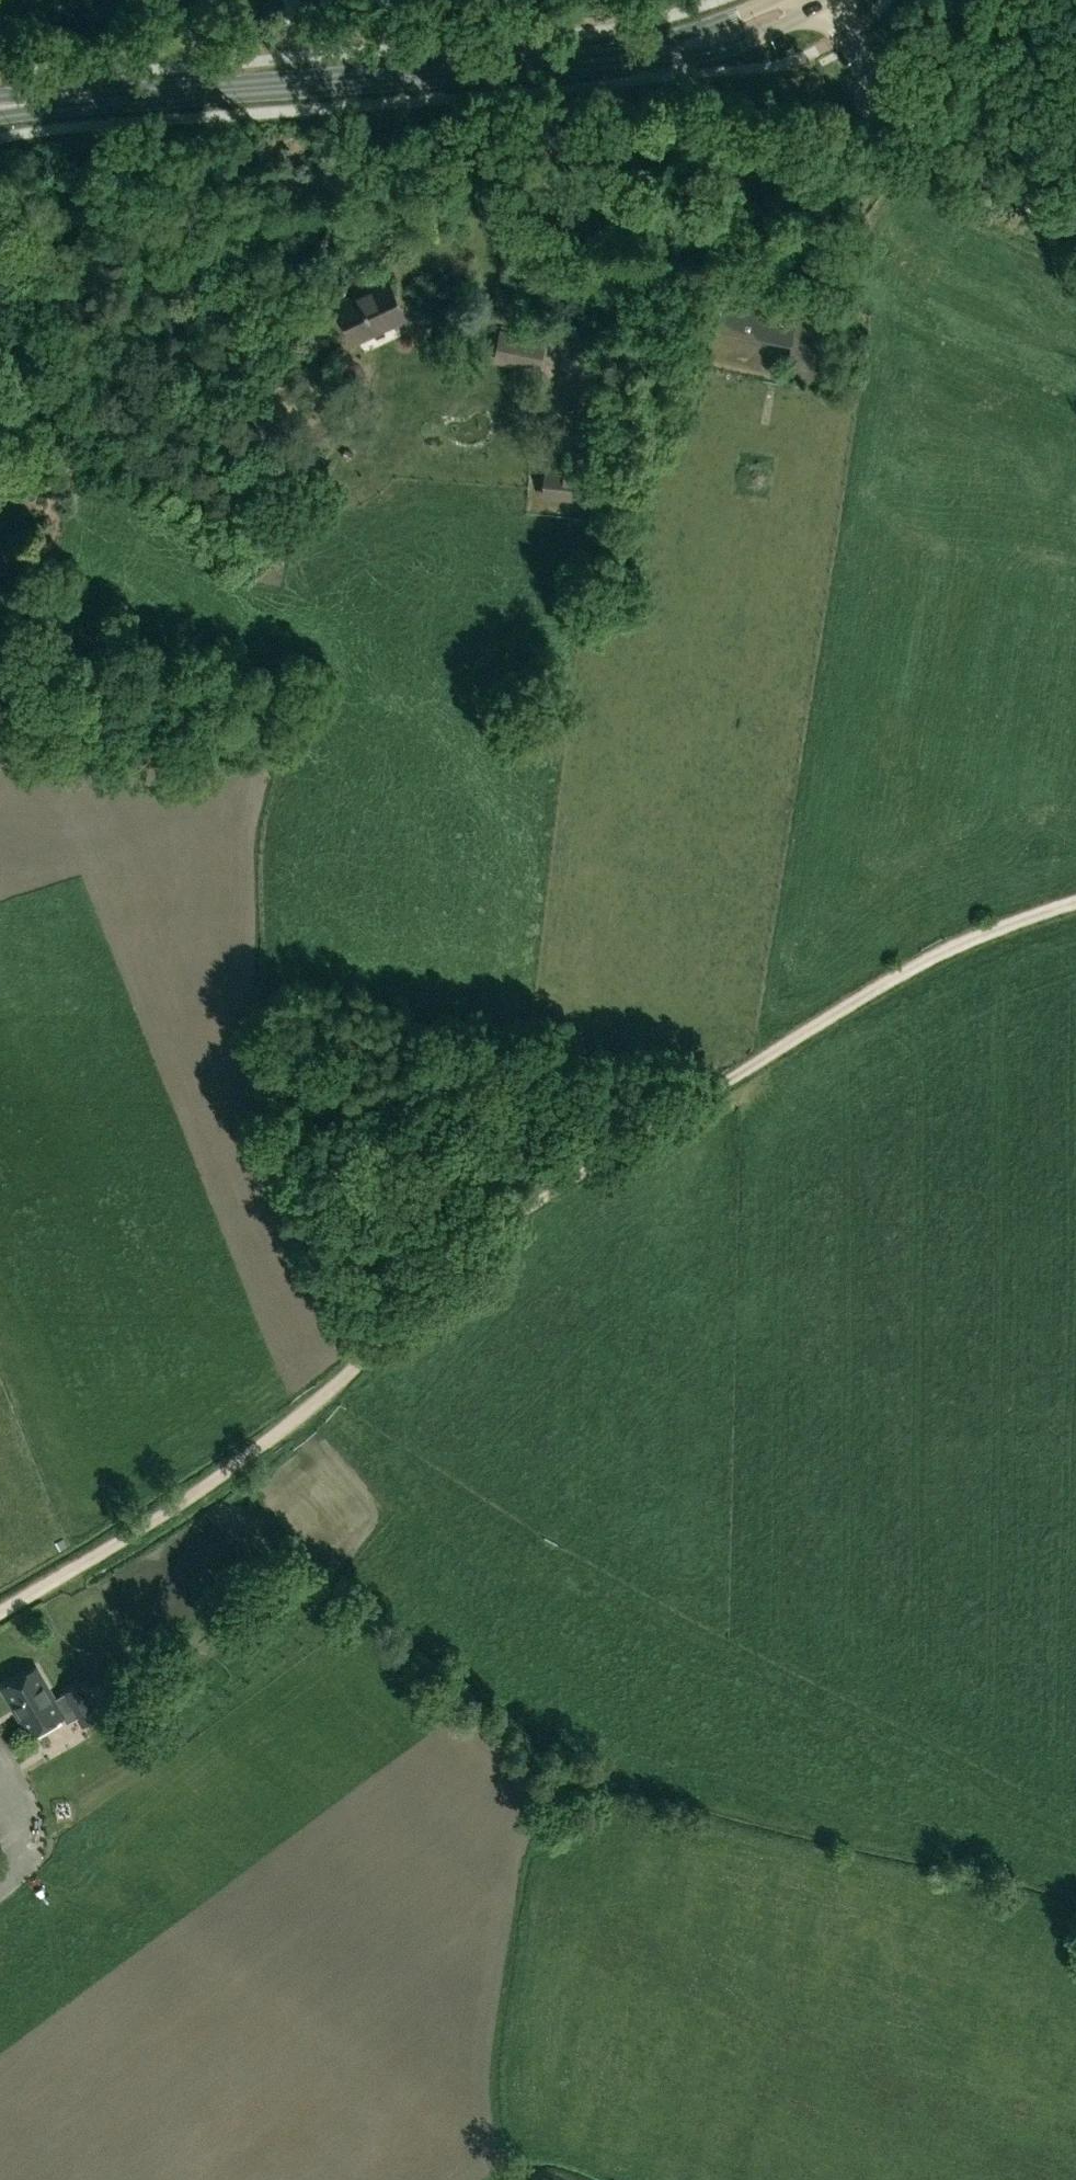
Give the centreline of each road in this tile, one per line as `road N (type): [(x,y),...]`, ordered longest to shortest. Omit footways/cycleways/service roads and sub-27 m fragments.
road 1 (track): [(0,1611),(158,1518),(309,1409),(455,1267),(549,1193),(867,990),(1075,902)]
road 2 (secondary): [(0,107),(643,54),(738,30),(808,0)]
road 3 (unclassified): [(845,35),(890,102),(945,157),(1075,222)]

